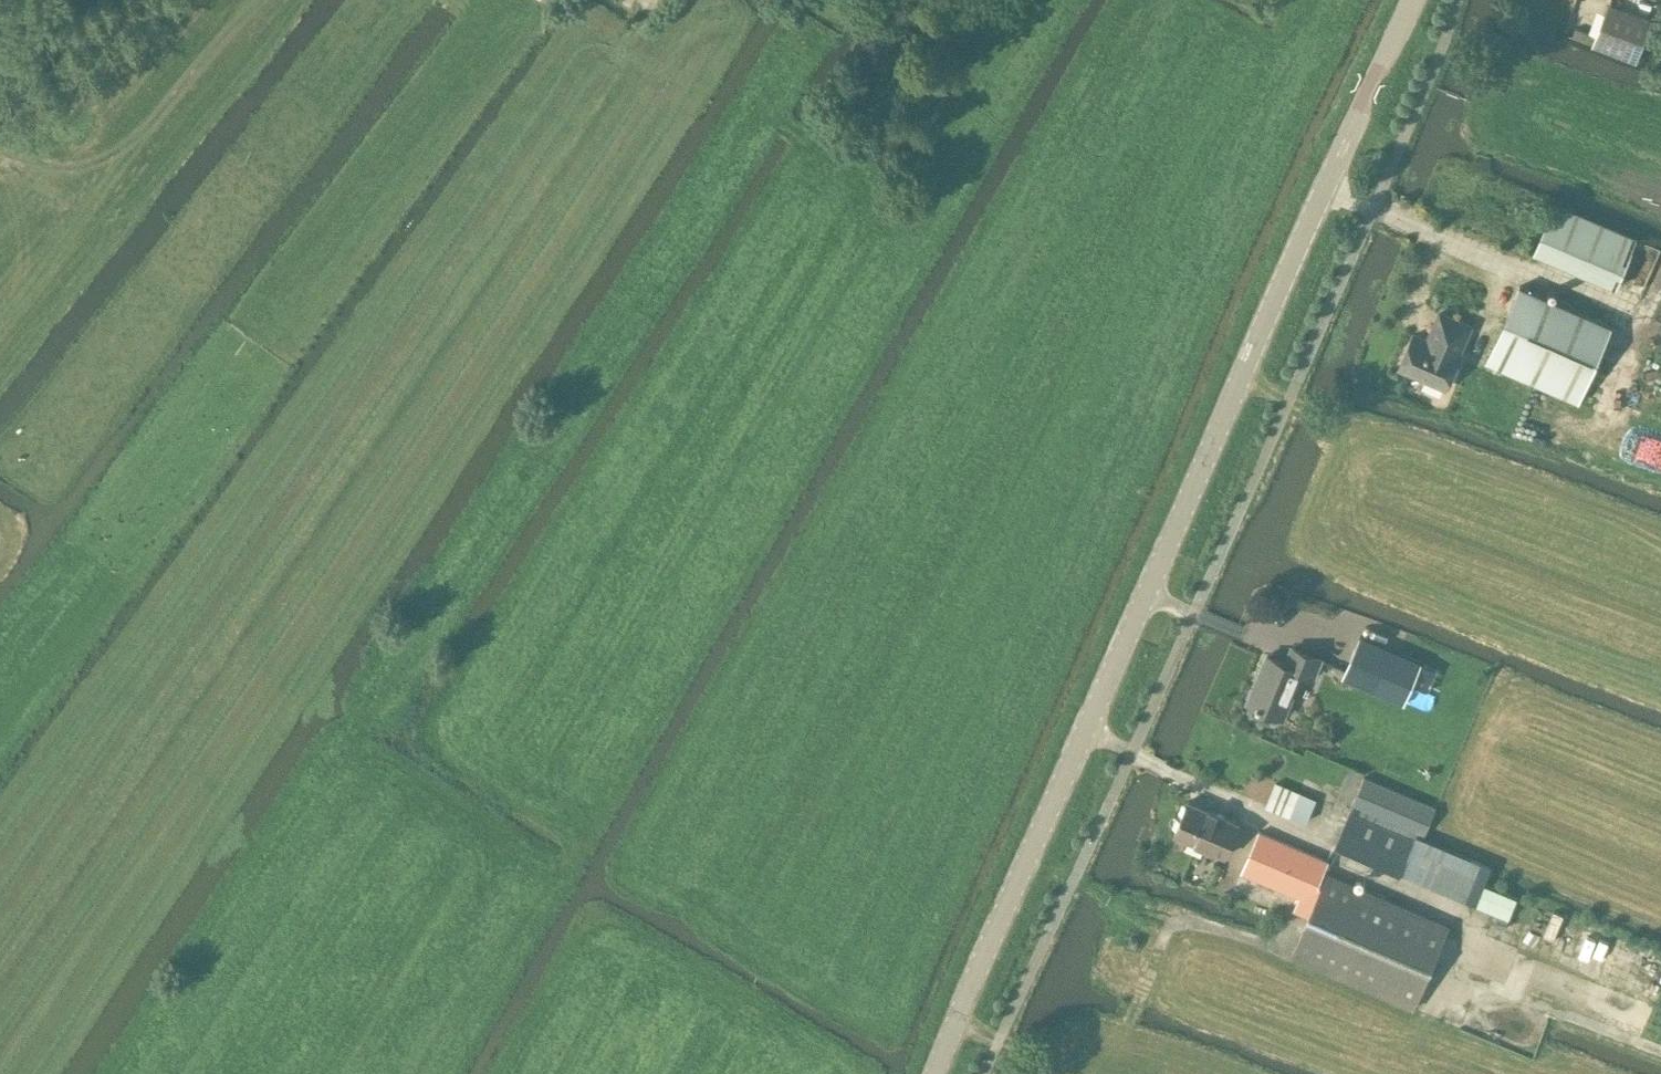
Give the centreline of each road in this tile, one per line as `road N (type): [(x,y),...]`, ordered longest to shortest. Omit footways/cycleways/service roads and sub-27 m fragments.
road 1 (unclassified): [(939,1073),(1238,377),(1413,0)]

